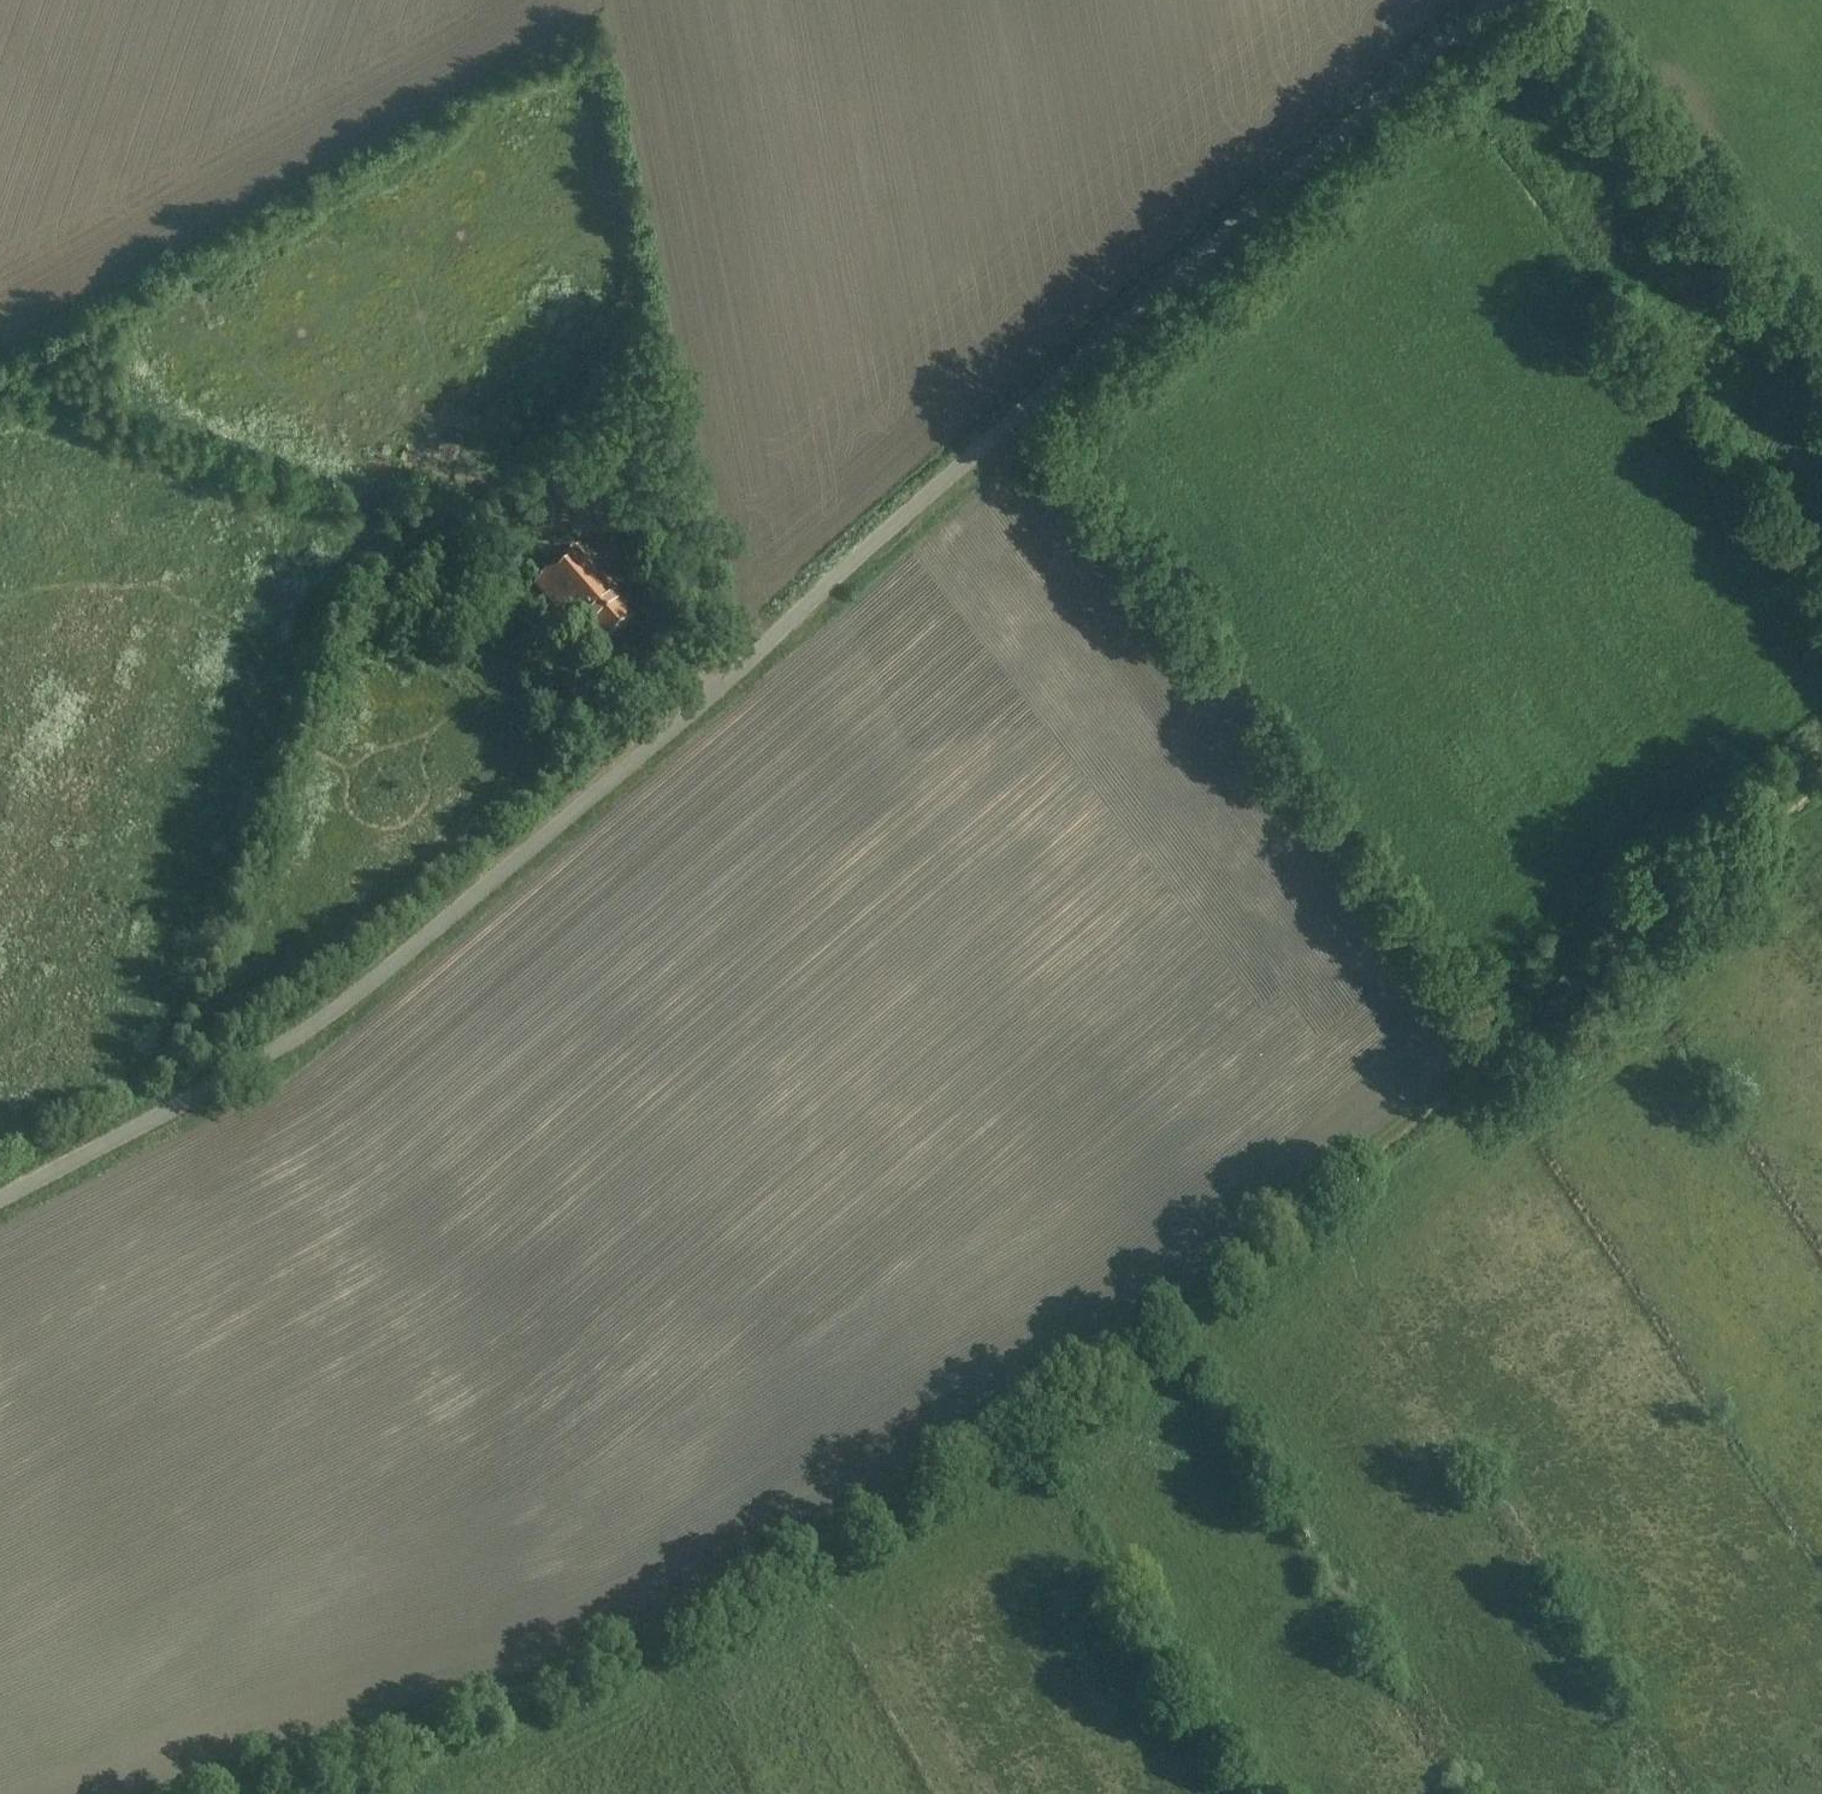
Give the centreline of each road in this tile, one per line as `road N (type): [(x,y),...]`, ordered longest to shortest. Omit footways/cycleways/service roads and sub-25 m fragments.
road 1 (track): [(1821,750),(1364,1157),(992,1440),(658,1623),(214,1793)]
road 2 (unclassified): [(0,1195),(191,1097),(385,973),(1497,0)]

